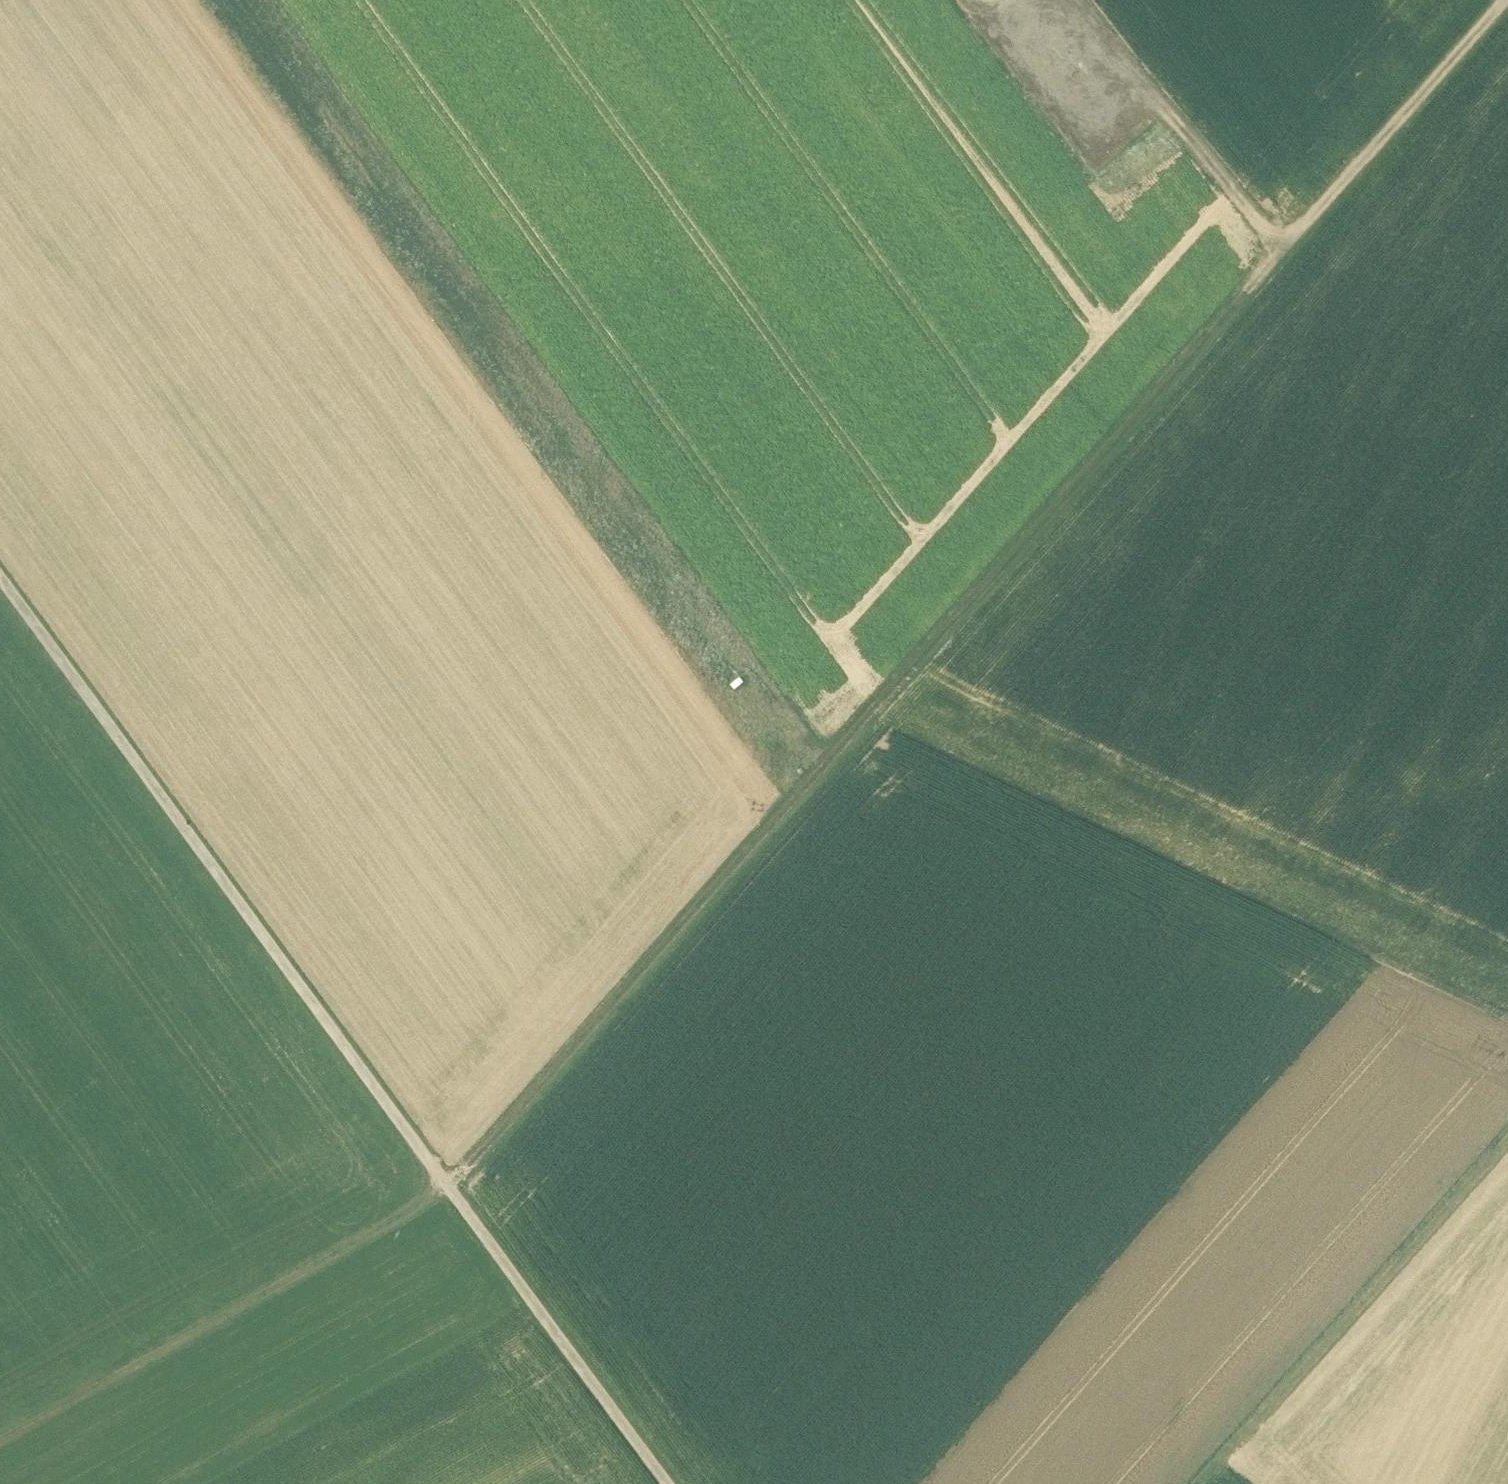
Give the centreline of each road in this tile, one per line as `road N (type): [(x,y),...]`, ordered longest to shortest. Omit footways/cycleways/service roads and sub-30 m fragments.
road 1 (unclassified): [(666,1483),(0,576)]
road 2 (track): [(0,1442),(450,1188)]

